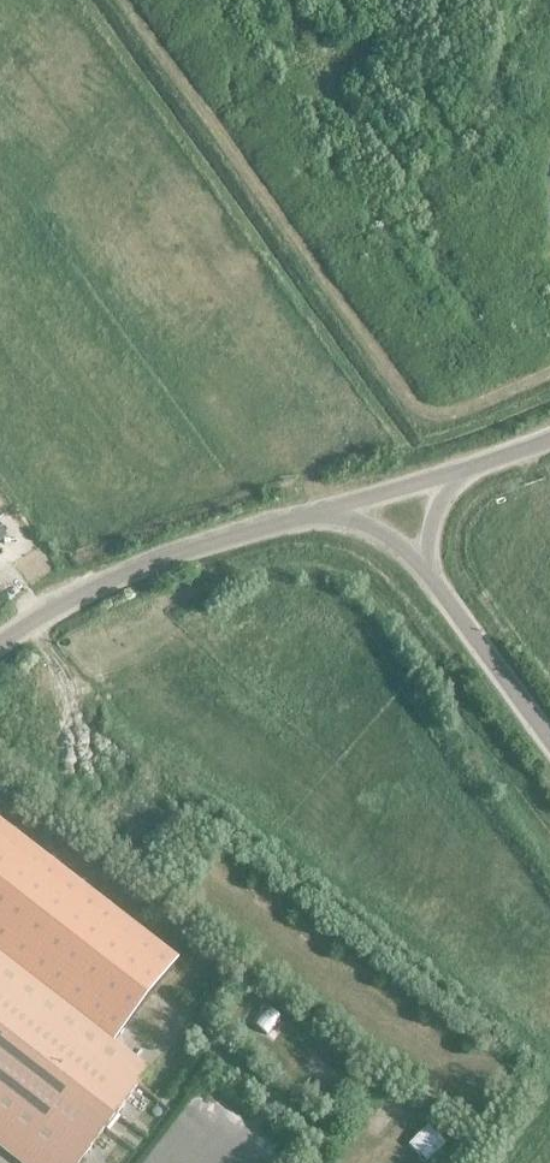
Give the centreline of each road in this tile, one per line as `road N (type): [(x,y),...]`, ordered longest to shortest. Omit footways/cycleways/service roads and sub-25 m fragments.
road 1 (unclassified): [(0,643),(78,603),(308,514)]
road 2 (unclassified): [(549,737),(428,573)]
road 3 (unclassified): [(308,514),(462,471)]
road 4 (unclassified): [(308,514),(390,543),(428,573)]

